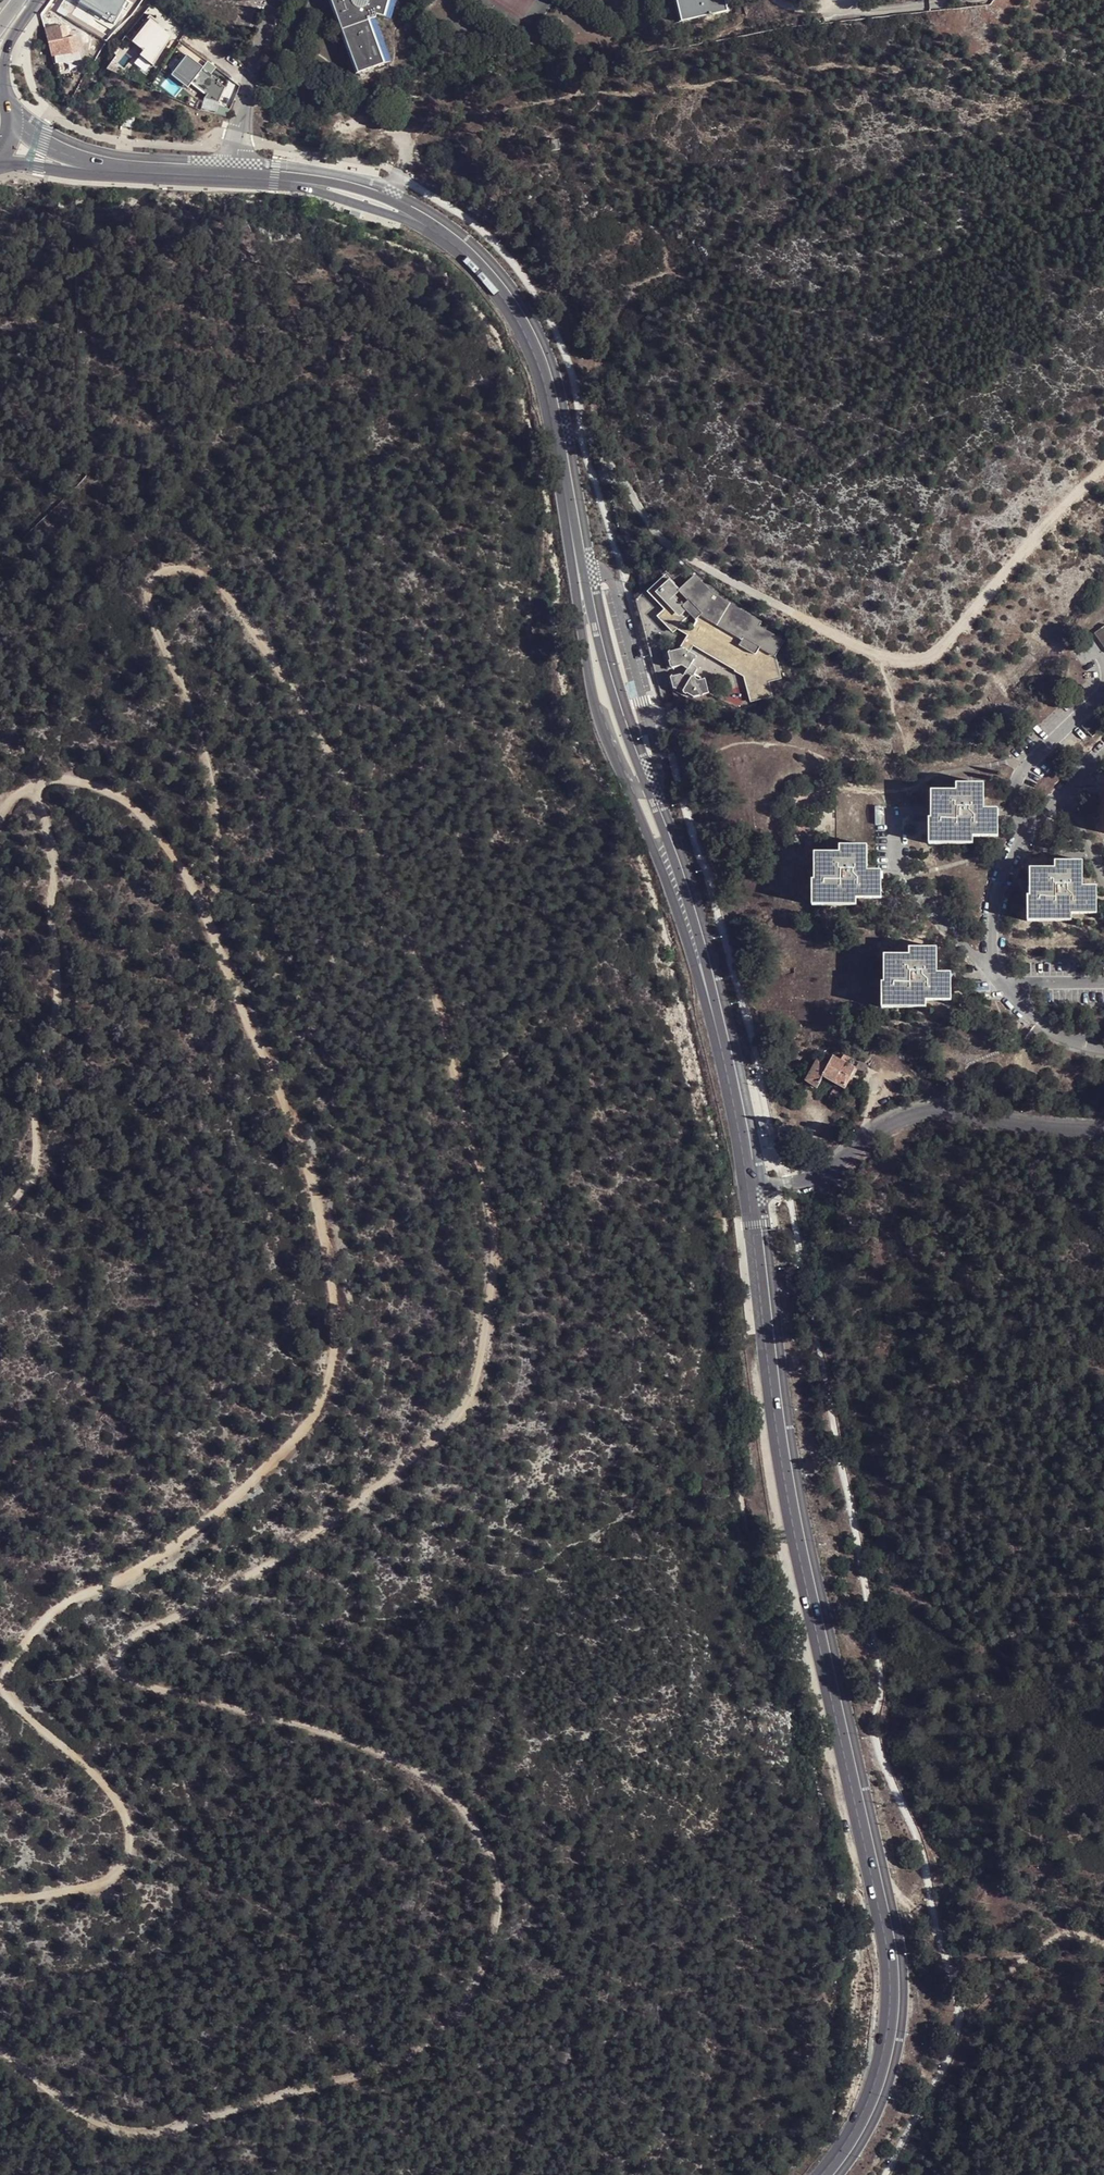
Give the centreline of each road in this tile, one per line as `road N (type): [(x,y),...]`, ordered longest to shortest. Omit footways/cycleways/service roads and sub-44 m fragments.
road 1 (track): [(208,923),(216,865),(208,769),(146,598),(152,582),(173,568),(211,577),(232,599),(362,818),(434,992),(495,1263),(476,1364),(452,1420),(264,1569),(137,1635),(123,1662),(141,1683),(351,1743),(431,1780),(460,1807),(492,1862),(490,1933),(456,2011),(394,2066),(169,2132),(133,2135),(101,2125),(0,2051)]
road 2 (track): [(0,1900),(102,1882),(129,1846),(119,1804),(8,1697),(8,1670),(59,1605),(122,1581),(235,1500),(323,1396),(334,1344),(326,1245),(293,1131),(196,894),(161,836),(114,797),(56,784),(34,788),(0,821)]
road 3 (tertiary): [(749,1182),(789,1506),(888,1946),(891,2006),(880,2064),(860,2118),(822,2174)]
road 4 (track): [(1103,470),(1045,524),(943,647),(920,660),(899,660),(686,557),(645,520),(602,455),(554,421)]
road 5 (track): [(34,788),(53,855),(56,1015),(43,1066),(39,1165),(0,1215)]
road 6 (tertiary): [(577,570),(592,698),(701,970)]
road 7 (tertiary): [(401,212),(467,255),(522,325),(554,421),(577,570)]
road 8 (tertiary): [(701,970),(699,939),(577,570)]
road 9 (residential): [(1103,746),(1015,839),(989,933),(994,974),(1036,1021),(1103,1047)]
road 10 (residential): [(1103,1126),(927,1111),(900,1118),(812,1181),(749,1182)]
road 11 (track): [(1103,1945),(1059,1938),(1029,1958),(979,1955),(939,1935),(917,1908),(889,1892)]
road 12 (tertiary): [(62,165),(299,181)]
road 13 (tertiary): [(701,970),(749,1182)]

